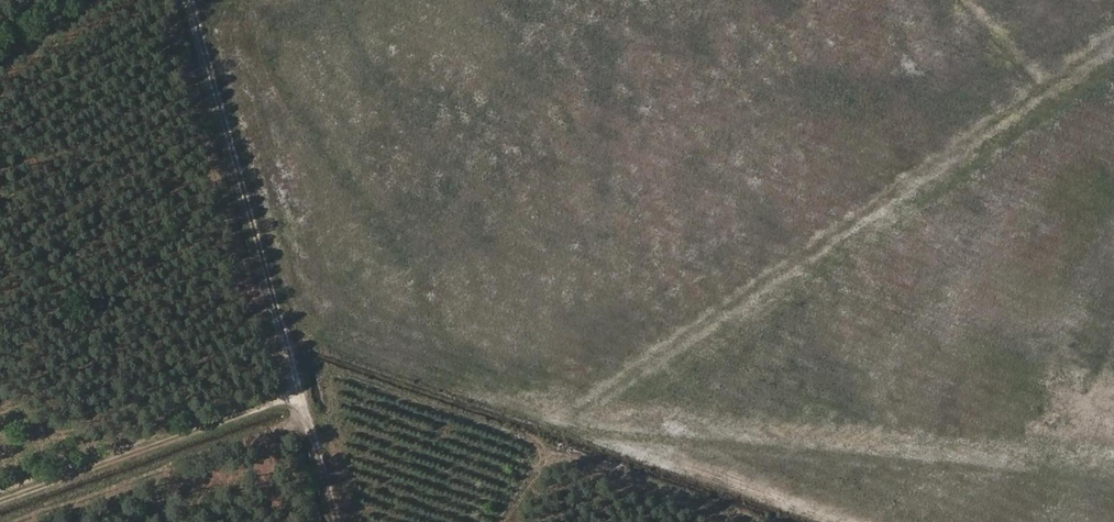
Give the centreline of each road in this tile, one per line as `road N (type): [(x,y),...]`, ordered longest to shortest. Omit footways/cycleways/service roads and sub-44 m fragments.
road 1 (track): [(301,377),(614,409),(639,399),(1113,63)]
road 2 (track): [(197,0),(342,521)]
road 3 (track): [(614,409),(636,417),(1113,464)]
road 4 (track): [(508,521),(553,457),(567,451),(793,521)]
road 5 (track): [(0,499),(249,415),(304,387)]

